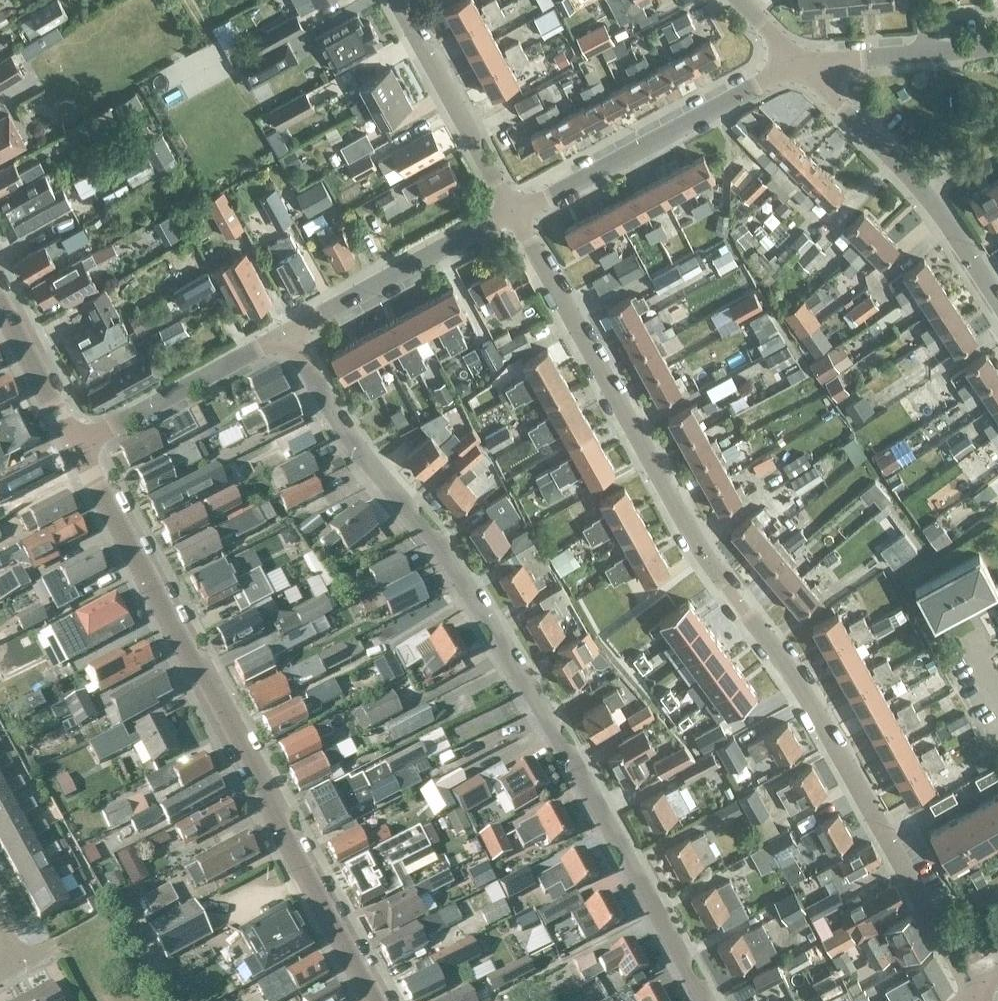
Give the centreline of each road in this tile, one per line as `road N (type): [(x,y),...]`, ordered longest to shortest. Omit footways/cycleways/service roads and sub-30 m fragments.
road 1 (residential): [(975,993),(789,665),(684,518),(512,214)]
road 2 (residential): [(704,1000),(508,658),(323,406),(291,332)]
road 3 (secondary): [(376,1000),(75,448)]
road 4 (residential): [(512,214),(804,62)]
road 5 (residential): [(291,332),(512,214)]
road 6 (residential): [(75,448),(291,332)]
road 7 (residential): [(512,214),(398,0)]
road 8 (residential): [(927,193),(804,62)]
road 9 (secondary): [(75,448),(0,302)]
road 10 (residential): [(997,298),(927,193)]
road 11 (residential): [(804,62),(927,55)]

